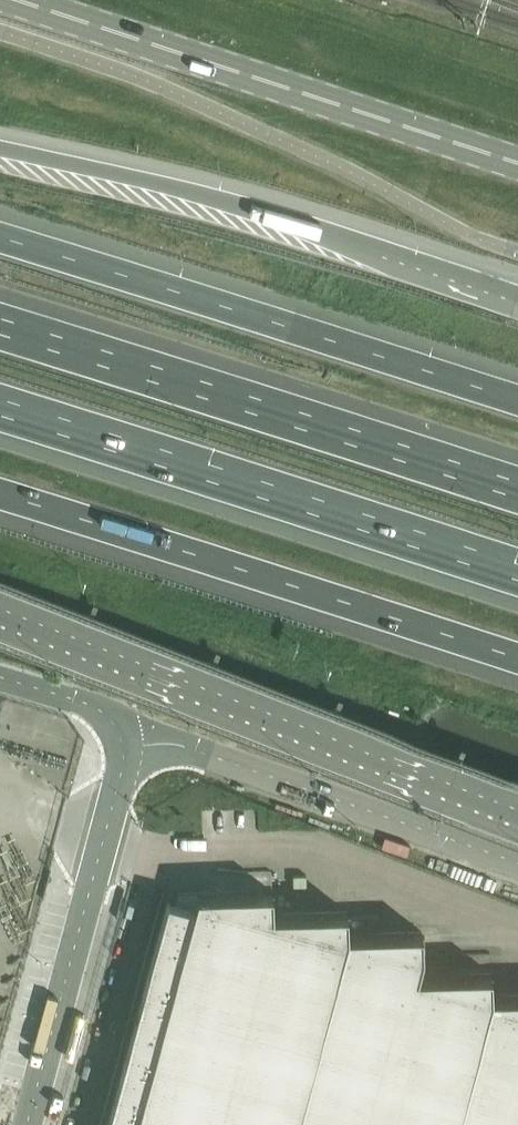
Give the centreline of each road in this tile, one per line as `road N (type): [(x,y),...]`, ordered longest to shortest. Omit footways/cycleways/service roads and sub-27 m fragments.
road 1 (motorway): [(0,606),(517,808)]
road 2 (unclassified): [(25,1124),(128,720),(0,681)]
road 3 (motorway): [(0,404),(517,573)]
road 4 (motorway): [(0,491),(517,659)]
road 5 (motorway): [(517,402),(0,235)]
road 6 (motorway): [(517,494),(0,329)]
road 7 (motorway): [(517,301),(242,208),(0,150)]
road 8 (secondary): [(517,161),(24,0)]

